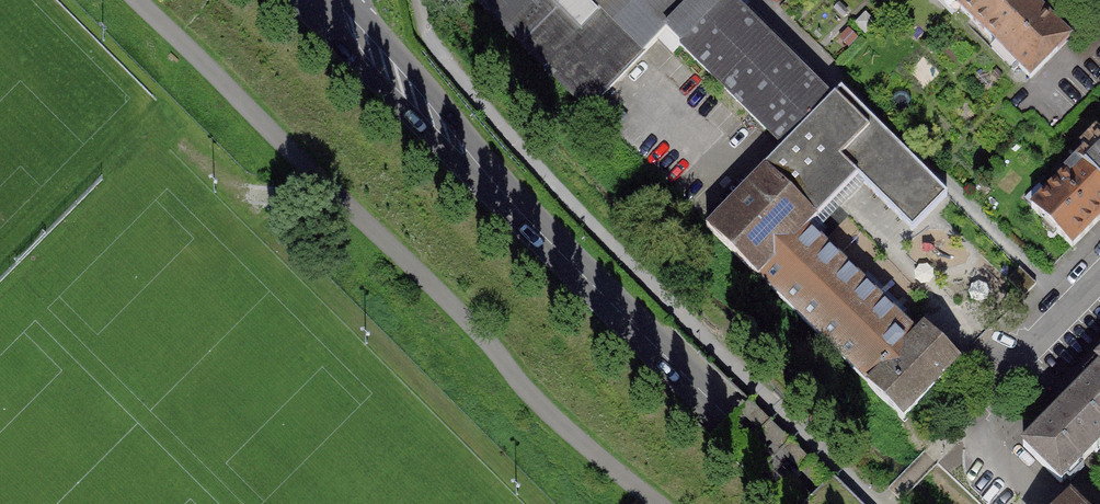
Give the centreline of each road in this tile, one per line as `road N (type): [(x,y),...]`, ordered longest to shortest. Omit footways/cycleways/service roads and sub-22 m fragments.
road 1 (track): [(661,503),(579,439),(138,0)]
road 2 (tertiary): [(322,0),(810,503)]
road 3 (residential): [(1099,280),(1000,371),(940,449)]

